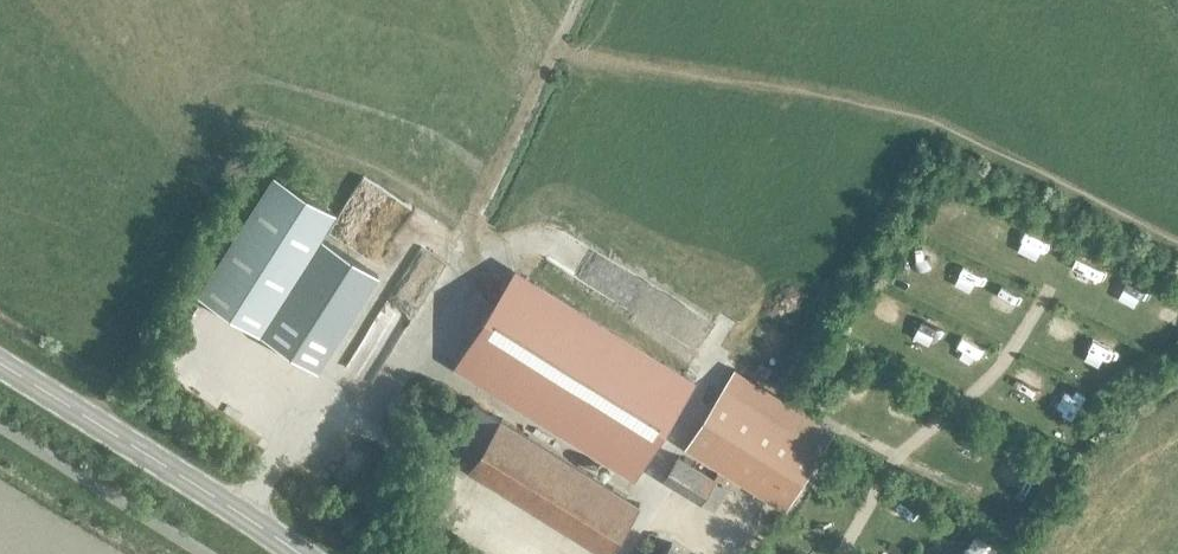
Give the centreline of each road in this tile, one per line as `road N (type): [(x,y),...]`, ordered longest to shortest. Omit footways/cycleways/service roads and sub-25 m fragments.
road 1 (secondary): [(300,553),(0,362)]
road 2 (track): [(572,0),(467,220),(465,252)]

